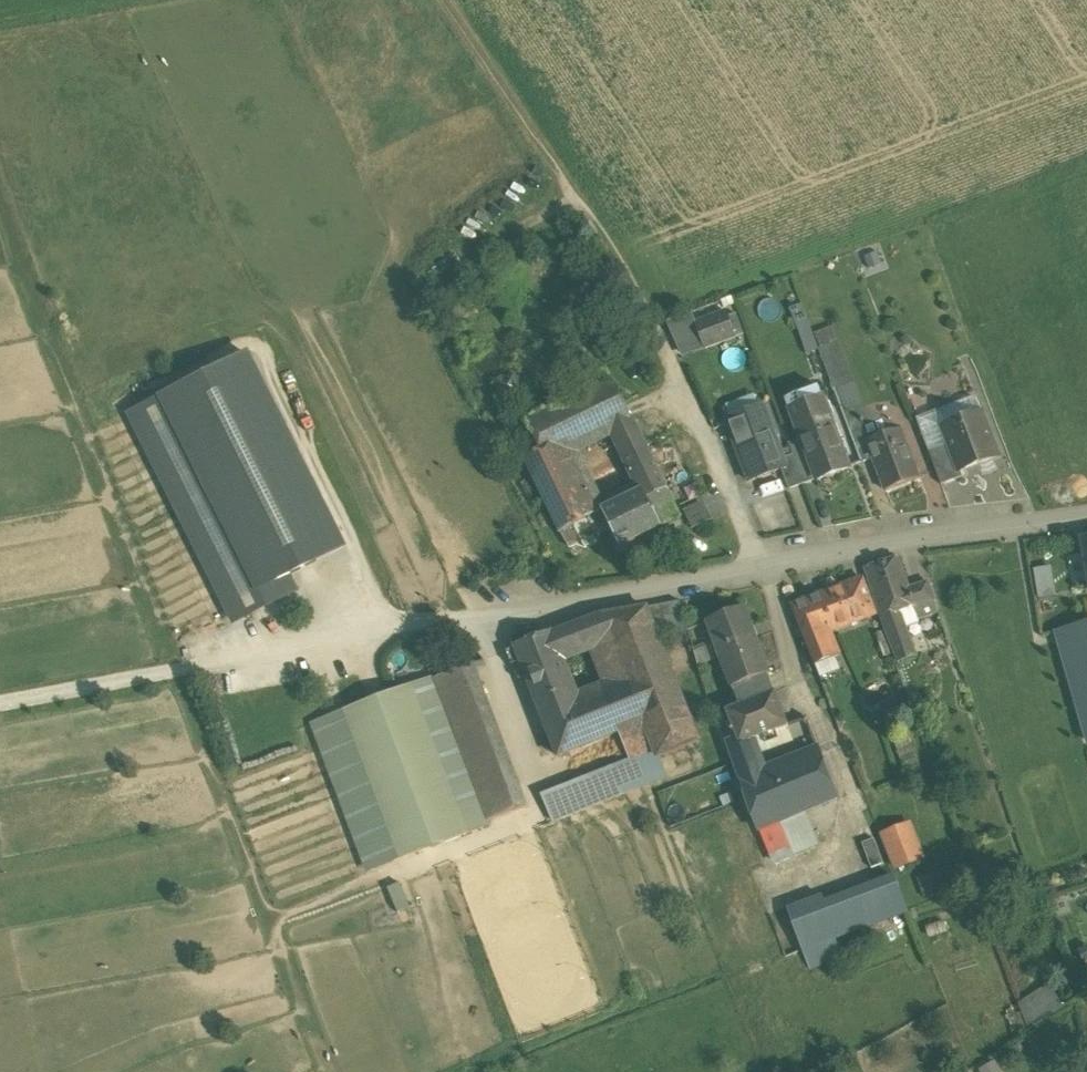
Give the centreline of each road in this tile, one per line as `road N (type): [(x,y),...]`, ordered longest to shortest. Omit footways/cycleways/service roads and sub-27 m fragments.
road 1 (residential): [(766,566),(181,672)]
road 2 (track): [(439,0),(668,346)]
road 3 (residential): [(1086,519),(766,566)]
road 4 (residential): [(766,566),(668,346)]
road 5 (track): [(181,672),(0,707)]

